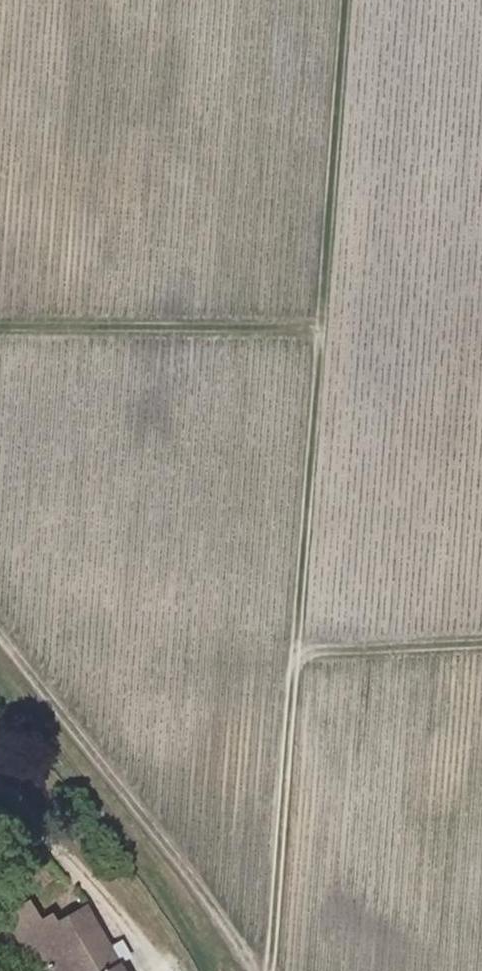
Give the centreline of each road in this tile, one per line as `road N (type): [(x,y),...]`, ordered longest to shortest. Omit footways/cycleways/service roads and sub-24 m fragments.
road 1 (track): [(344,0),(269,970)]
road 2 (track): [(255,970),(230,925),(0,631)]
road 3 (track): [(297,653),(481,643)]

